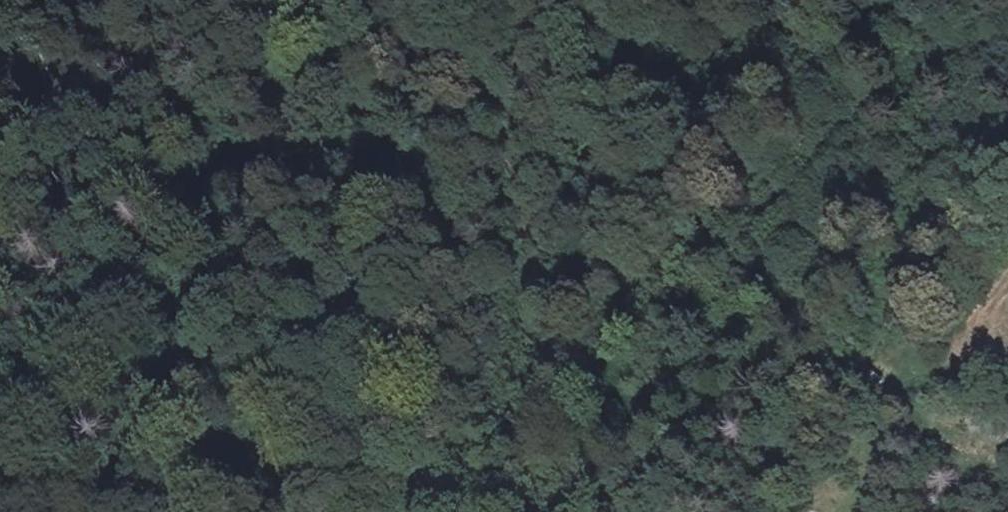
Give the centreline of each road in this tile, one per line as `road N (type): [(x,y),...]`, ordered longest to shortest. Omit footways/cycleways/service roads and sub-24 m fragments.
road 1 (track): [(779,511),(864,374)]

